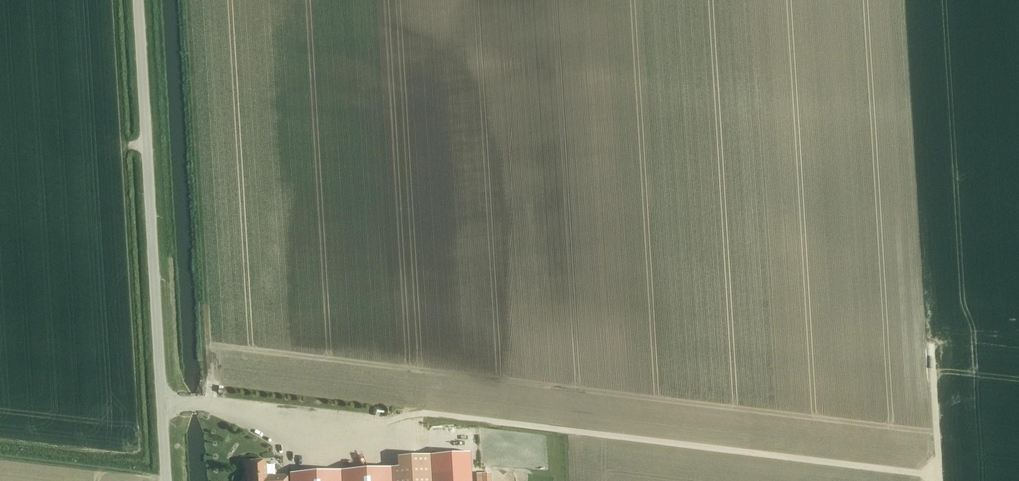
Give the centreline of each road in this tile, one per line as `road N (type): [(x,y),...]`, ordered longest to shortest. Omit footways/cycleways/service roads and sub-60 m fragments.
road 1 (track): [(374,435),(429,413),(938,475)]
road 2 (unclassified): [(166,480),(138,0)]
road 3 (track): [(162,405),(235,405),(439,450)]
road 4 (track): [(938,480),(930,337)]

